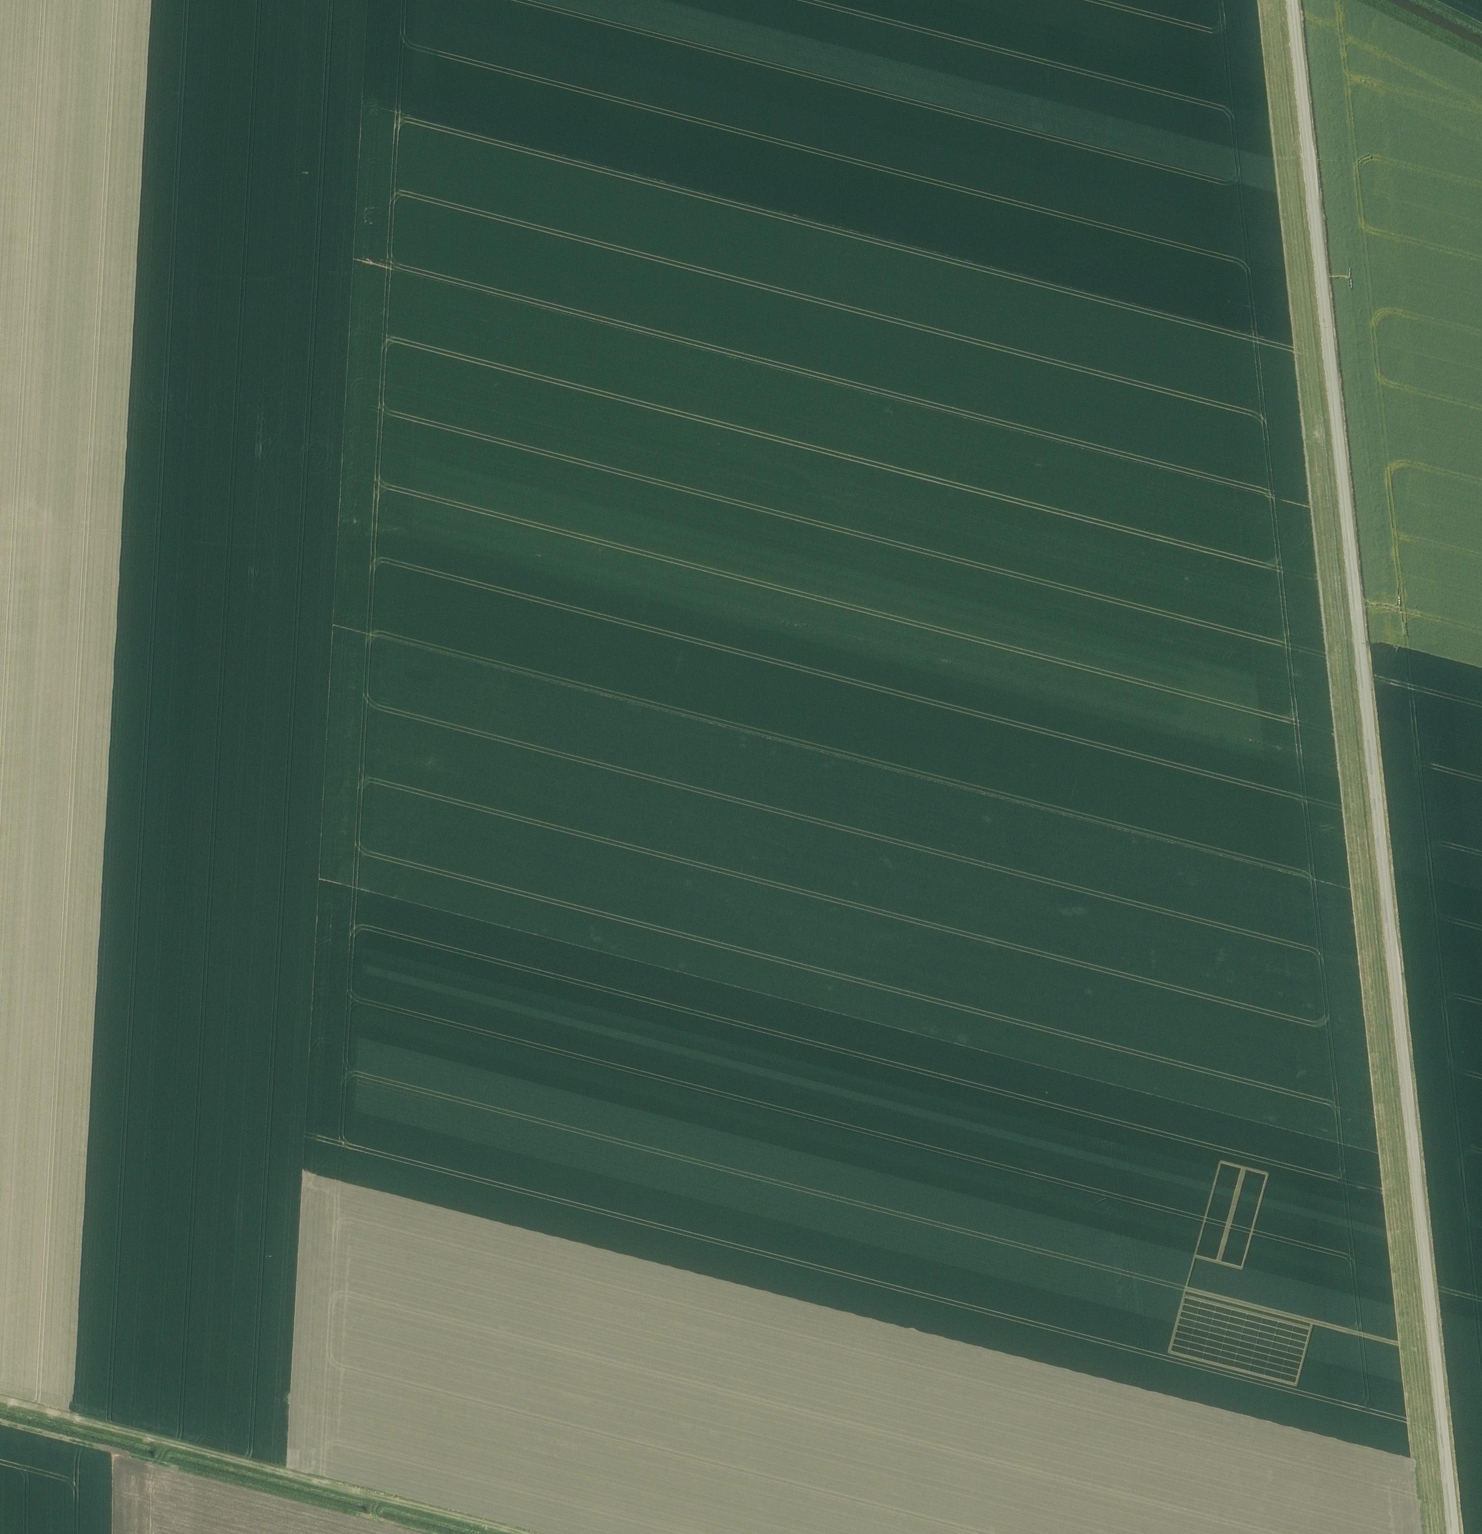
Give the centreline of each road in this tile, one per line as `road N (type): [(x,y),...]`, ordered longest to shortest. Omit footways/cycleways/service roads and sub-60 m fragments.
road 1 (tertiary): [(1455,1533),(1294,0)]
road 2 (track): [(522,1533),(0,1399)]

